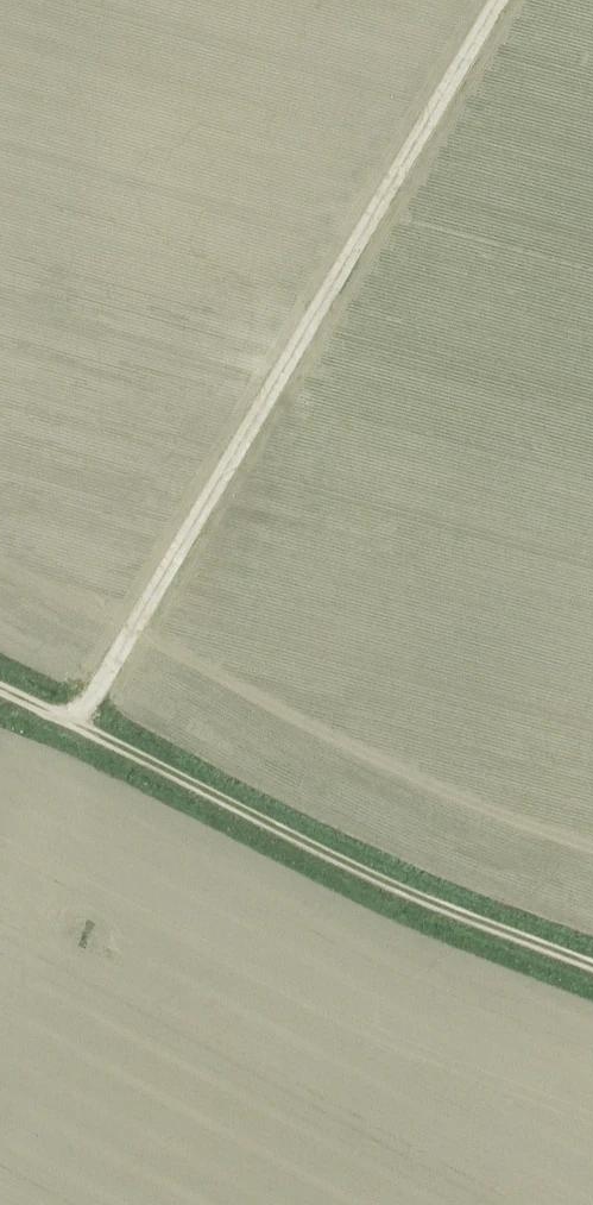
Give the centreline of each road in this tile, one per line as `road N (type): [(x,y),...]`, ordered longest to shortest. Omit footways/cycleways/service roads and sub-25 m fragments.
road 1 (track): [(496,0),(77,723)]
road 2 (track): [(592,964),(427,901),(0,685)]

